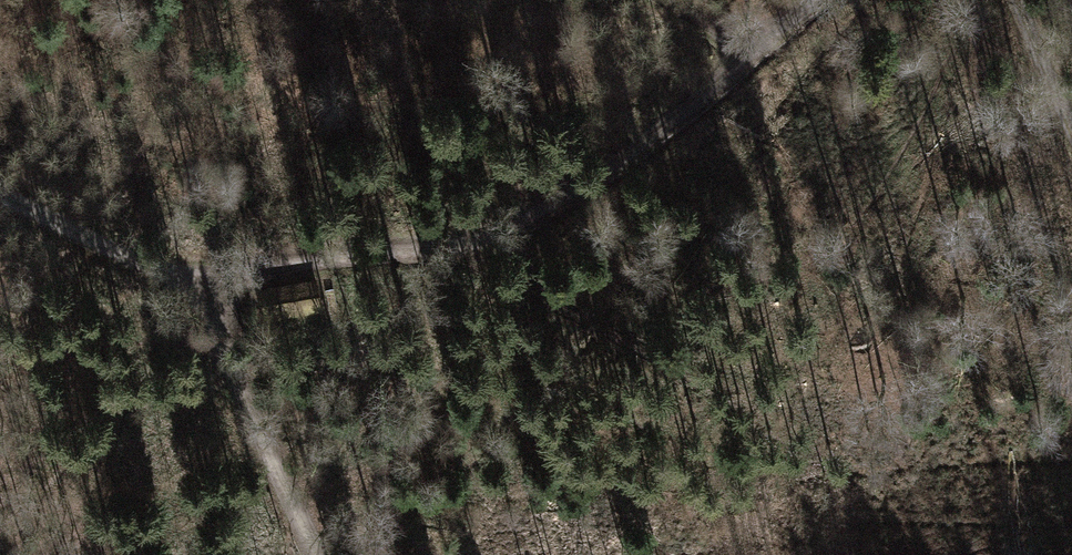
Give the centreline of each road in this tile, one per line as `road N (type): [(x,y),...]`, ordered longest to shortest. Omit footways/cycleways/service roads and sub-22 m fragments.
road 1 (track): [(189,291),(623,158),(745,62)]
road 2 (track): [(189,291),(320,554)]
road 3 (track): [(0,198),(189,291)]
road 4 (track): [(1019,0),(1071,131)]

